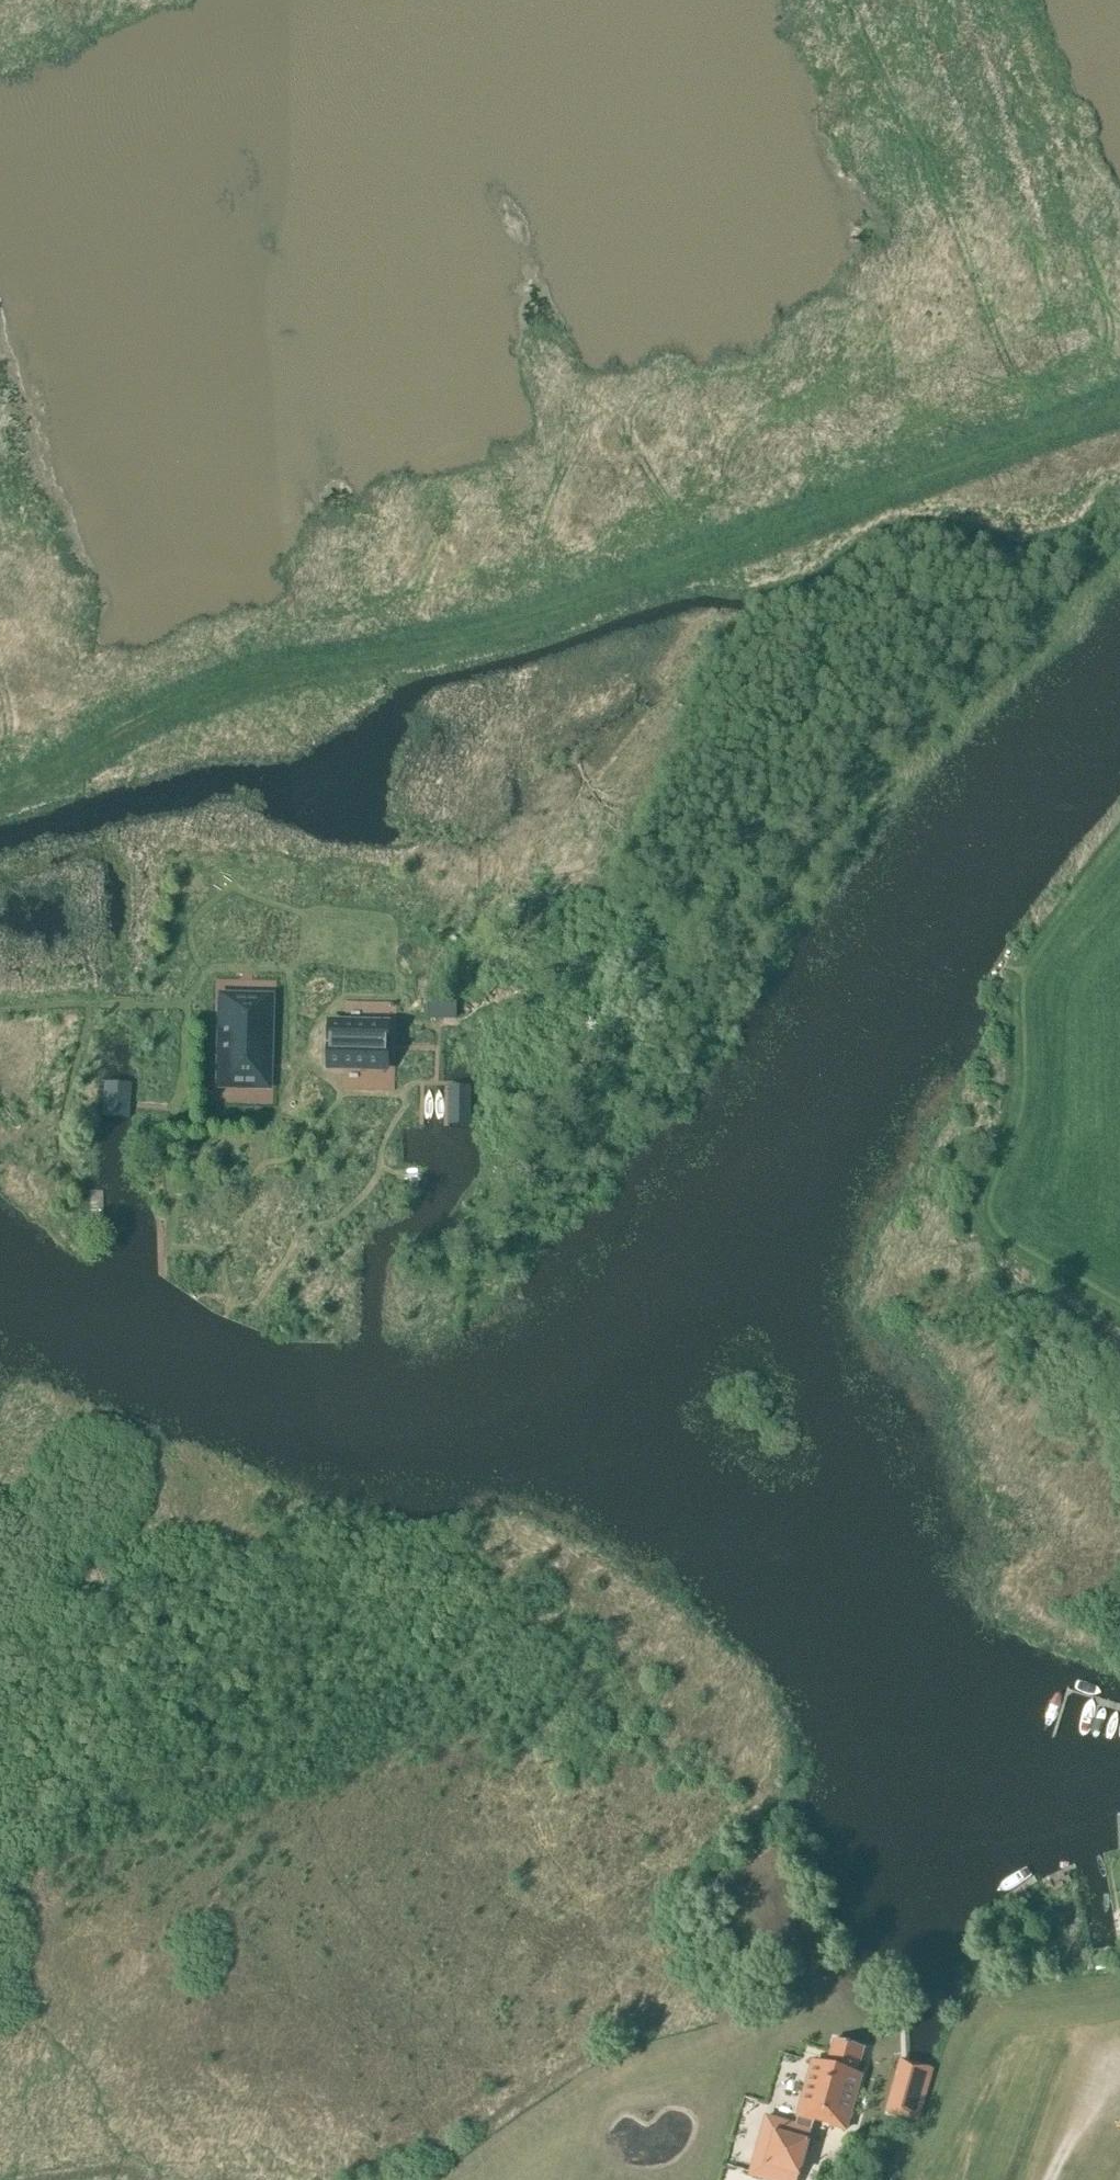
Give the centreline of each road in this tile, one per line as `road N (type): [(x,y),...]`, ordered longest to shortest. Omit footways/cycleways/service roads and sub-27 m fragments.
road 1 (track): [(1119,406),(550,618),(234,682),(0,794)]
road 2 (track): [(1103,2073),(1049,2179)]

